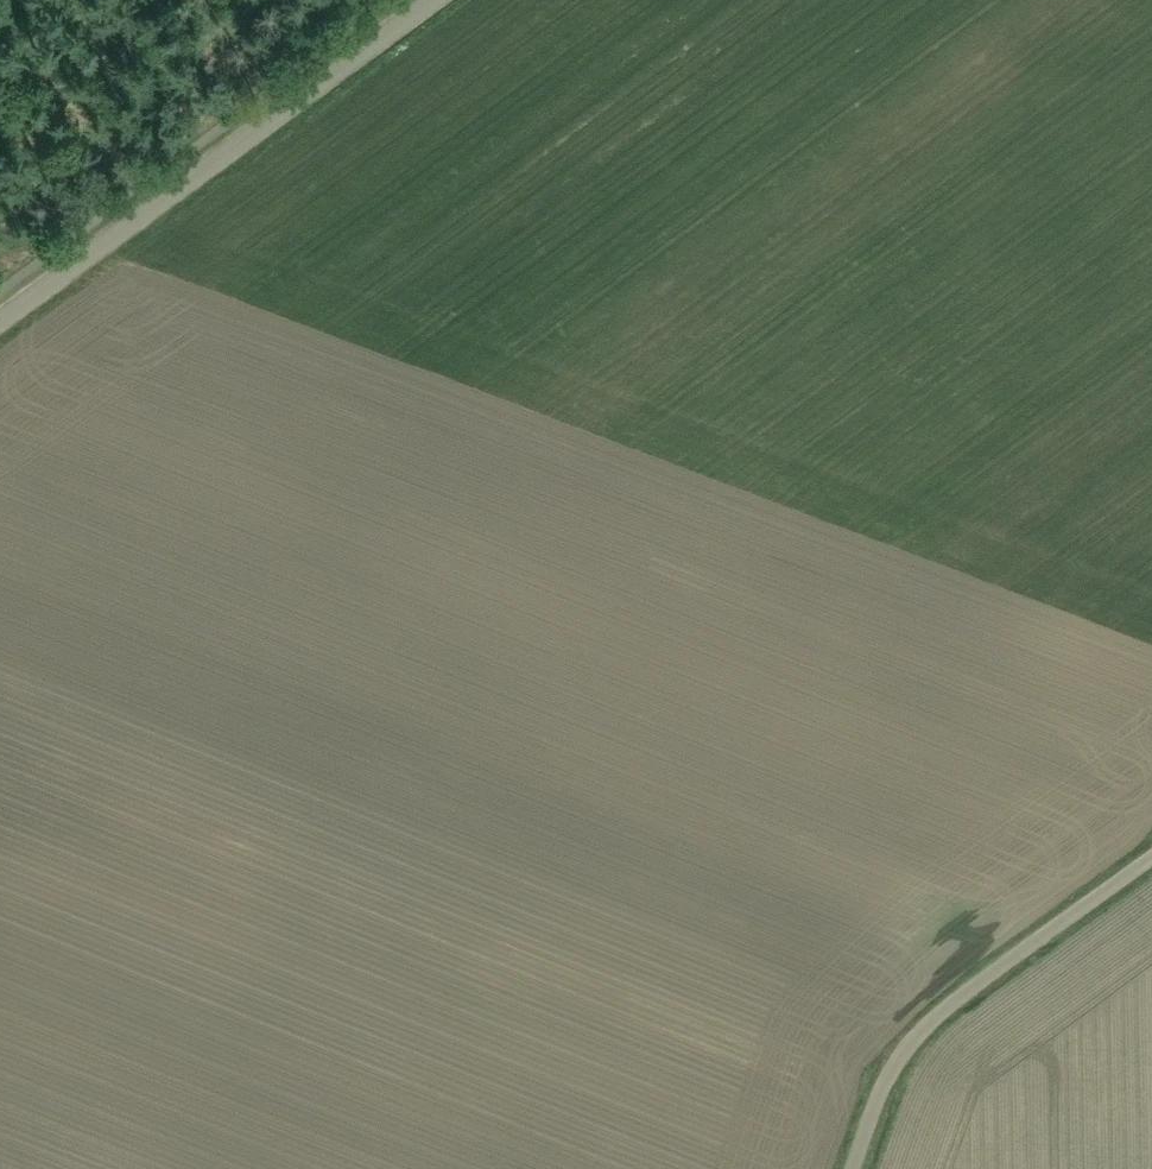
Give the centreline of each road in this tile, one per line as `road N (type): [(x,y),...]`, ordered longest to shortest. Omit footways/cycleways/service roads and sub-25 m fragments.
road 1 (residential): [(436,0),(0,325)]
road 2 (track): [(1151,872),(933,1029),(892,1074),(856,1168)]

